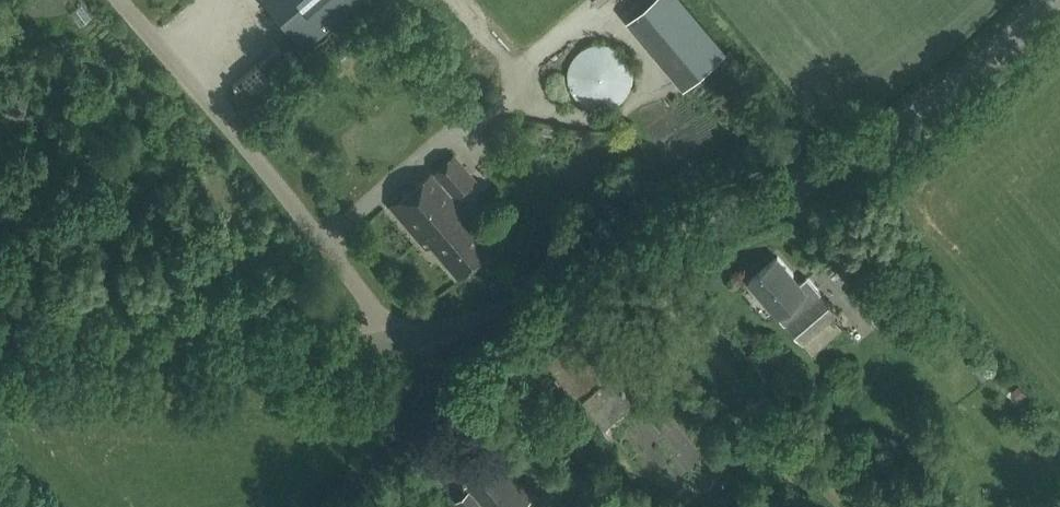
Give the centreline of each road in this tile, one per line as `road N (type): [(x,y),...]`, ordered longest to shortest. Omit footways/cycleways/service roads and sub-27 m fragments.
road 1 (tertiary): [(395,341),(544,300),(836,166),(958,84),(1055,0)]
road 2 (unclassified): [(395,341),(309,223),(122,0)]
road 3 (tertiary): [(0,329),(304,350),(395,341)]

